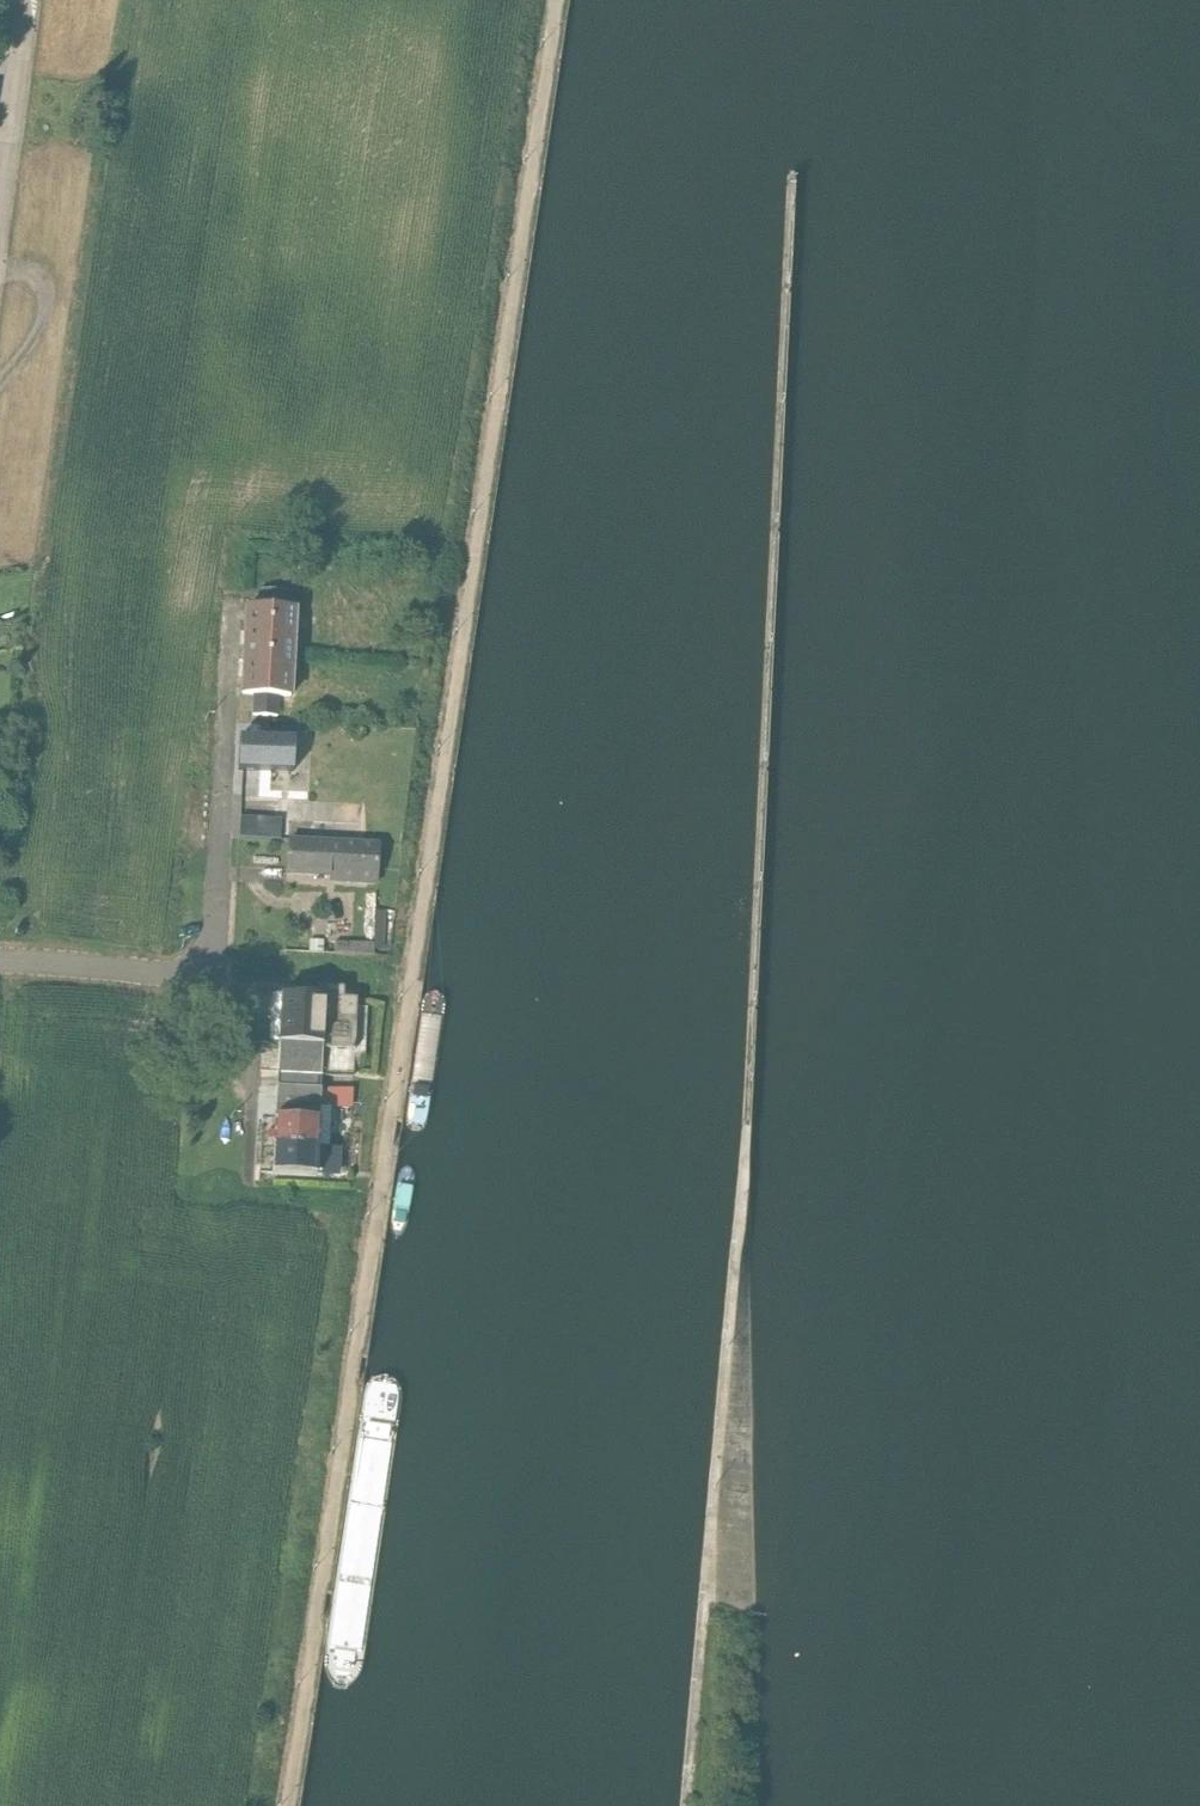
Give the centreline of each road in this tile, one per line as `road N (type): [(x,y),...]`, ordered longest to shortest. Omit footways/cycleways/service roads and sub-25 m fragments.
road 1 (residential): [(210,961),(224,585)]
road 2 (residential): [(249,1181),(252,1067),(236,1047),(235,991),(210,961)]
road 3 (residential): [(0,940),(210,961)]
road 4 (tertiary): [(25,0),(0,184)]

